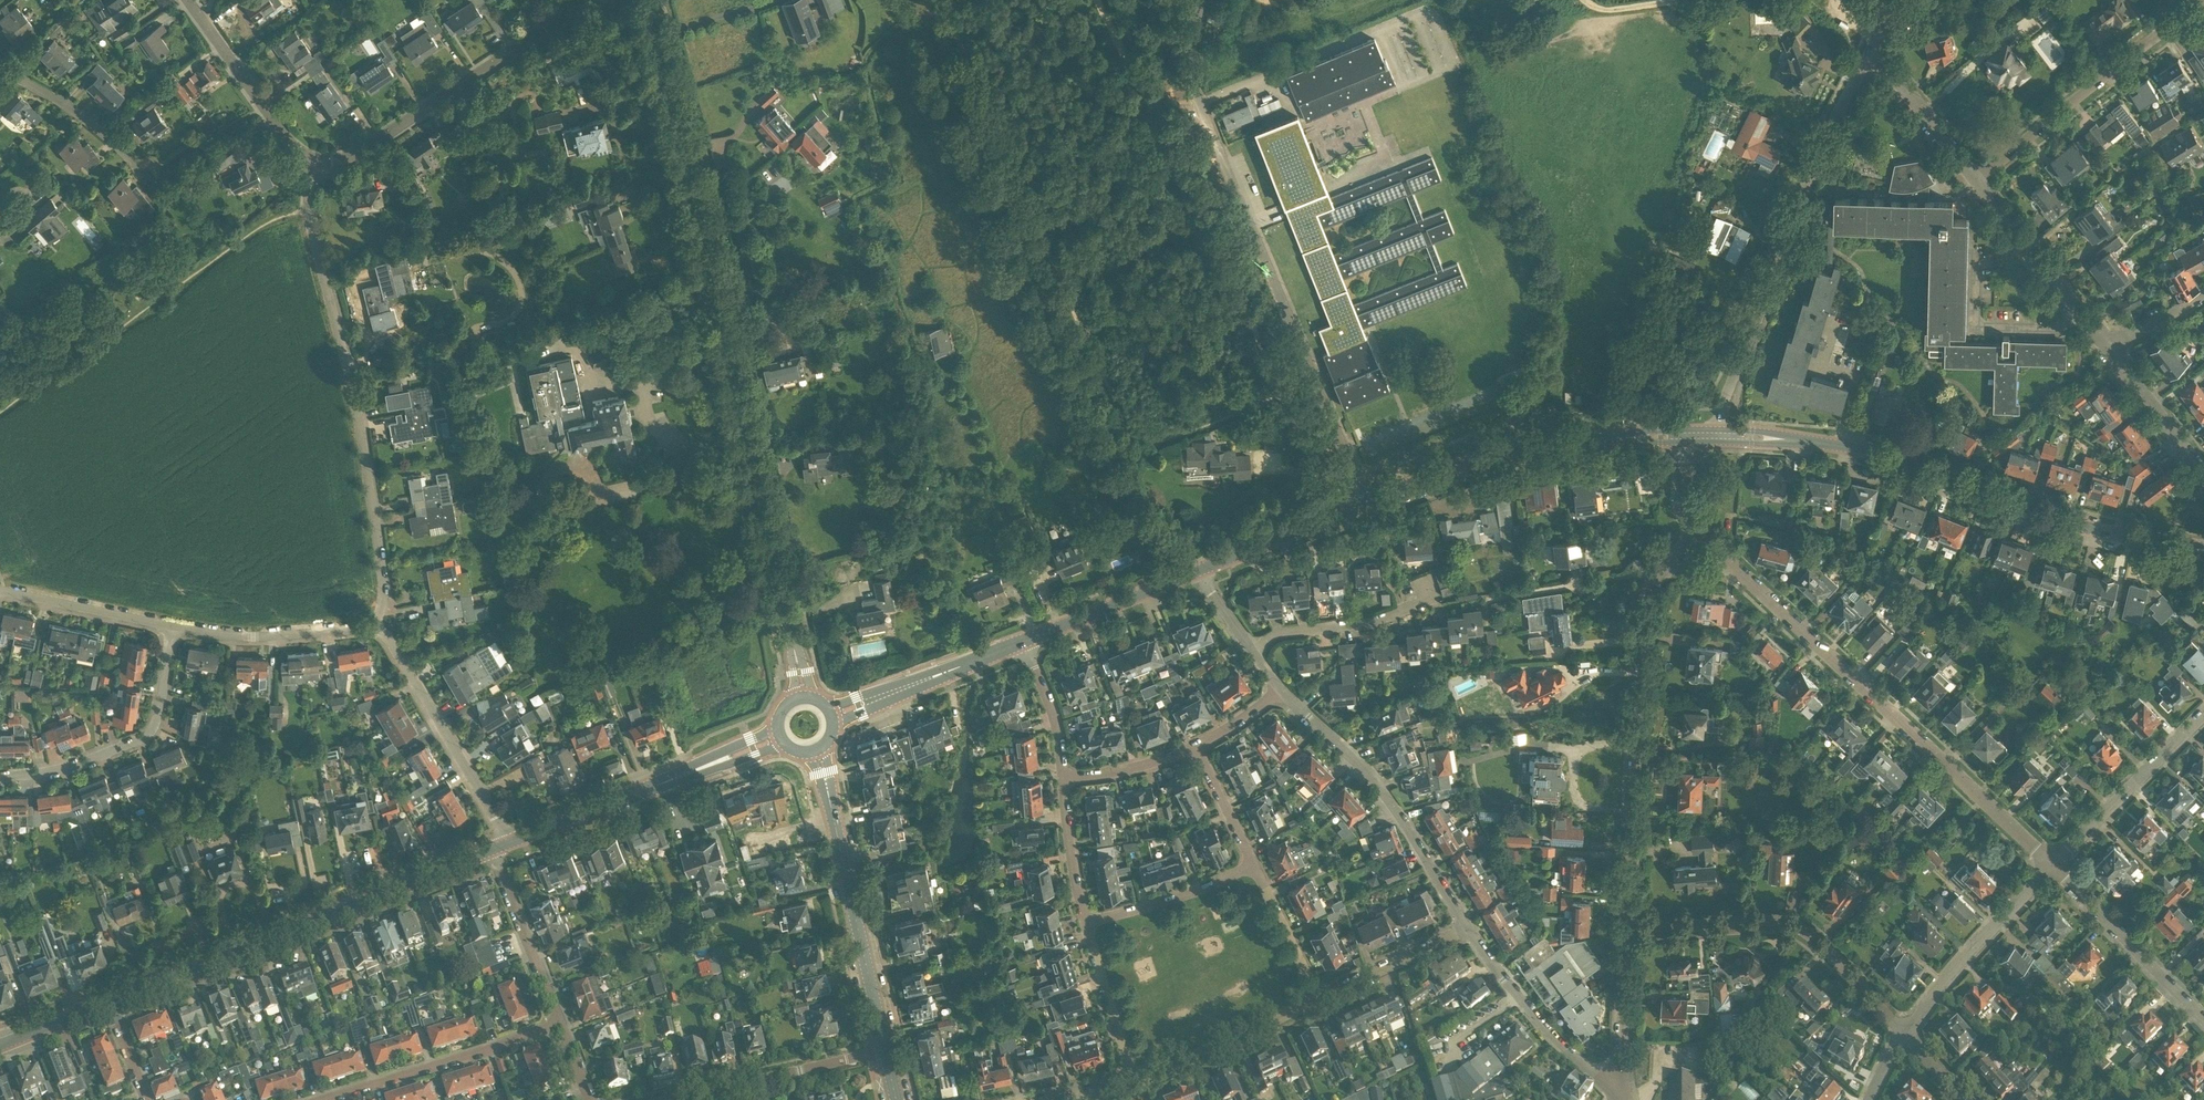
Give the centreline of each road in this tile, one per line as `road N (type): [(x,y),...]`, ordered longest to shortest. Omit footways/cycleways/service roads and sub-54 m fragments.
road 1 (tertiary): [(805,698),(648,0)]
road 2 (residential): [(2051,867),(1701,538)]
road 3 (residential): [(377,629),(384,586),(359,429),(309,227),(313,162)]
road 4 (residential): [(1626,931),(1651,600),(1659,576),(1701,538)]
road 5 (secondary): [(109,1001),(491,851)]
road 6 (unclassified): [(1316,385),(1197,100),(1191,59),(1200,0)]
road 7 (secondary): [(2203,551),(2047,516),(1910,464),(1814,440)]
road 8 (residential): [(1713,430),(1819,151),(1866,57)]
road 9 (residential): [(1902,1036),(1807,933),(1789,924),(1626,931)]
road 10 (residential): [(589,0),(364,150),(313,162)]
road 11 (track): [(1282,396),(1149,103)]
road 12 (residential): [(1469,932),(1402,821),(1280,689)]
road 13 (tertiary): [(884,1048),(818,750)]
road 14 (secondary): [(510,843),(780,738)]
road 15 (residential): [(1975,179),(2203,5)]
road 16 (residential): [(0,781),(65,772),(149,735),(172,627)]
road 17 (residential): [(510,843),(377,629)]
road 18 (residential): [(332,1099),(560,1025)]
road 19 (residential): [(1902,1036),(2051,867)]
road 20 (residential): [(665,1099),(884,1048)]
road 21 (residential): [(1616,1099),(1517,996),(1469,932)]
road 22 (secondary): [(1365,504),(1507,448),(1575,438)]
road 23 (residential): [(2203,1023),(2051,867)]
road 24 (residential): [(2107,349),(1975,179)]
road 25 (residential): [(2051,867),(2203,720)]
road 26 (secondary): [(831,715),(1026,642)]
road 27 (residential): [(313,162),(186,0)]
road 28 (residential): [(377,629),(279,637),(172,627)]
road 29 (residential): [(1134,1077),(1319,1001)]
road 30 (secondary): [(1026,642),(1201,570)]
road 31 (residential): [(560,1025),(491,851)]
road 32 (residential): [(150,171),(61,100),(0,65)]
road 33 (residential): [(1084,922),(1256,866)]
road 34 (residential): [(1254,653),(1276,634),(1369,625),(1419,597)]
road 35 (secondary): [(1201,570),(1365,504)]
road 36 (residential): [(172,627),(0,588)]
road 37 (residential): [(1620,1099),(1626,931)]
road 38 (residential): [(1975,179),(1890,71),(1866,57)]
road 39 (residential): [(1319,1001),(1469,932)]
road 40 (residential): [(1134,1077),(1084,922)]
road 41 (residential): [(2203,474),(2107,349)]
road 42 (residential): [(1319,1001),(1256,866)]
road 43 (residential): [(1084,922),(1062,778)]
road 44 (residential): [(1062,778),(1144,766),(1200,744)]
road 45 (residential): [(1062,778),(1055,719),(1026,642)]
road 46 (residential): [(1256,866),(1200,744)]
road 47 (track): [(1336,516),(1282,396)]
road 48 (residential): [(1365,504),(1316,385)]

